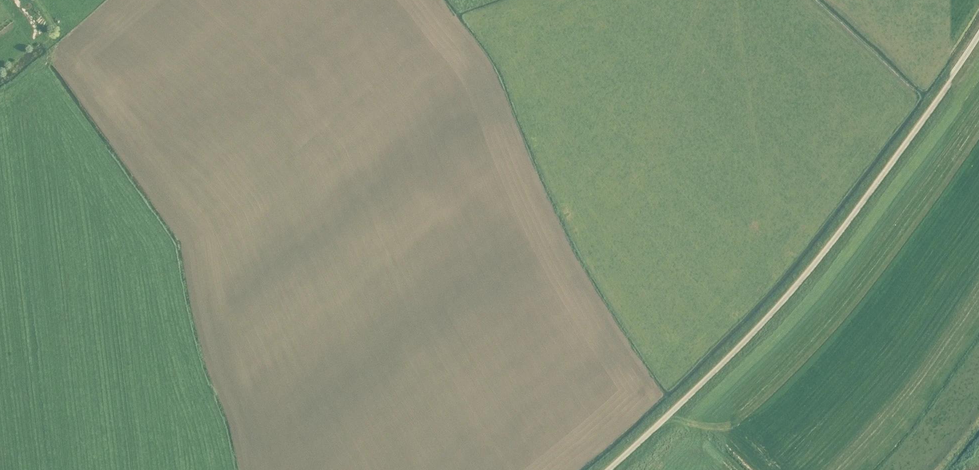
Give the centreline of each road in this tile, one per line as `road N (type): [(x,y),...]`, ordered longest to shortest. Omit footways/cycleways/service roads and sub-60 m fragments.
road 1 (unclassified): [(590,469),(828,235),(978,26)]

